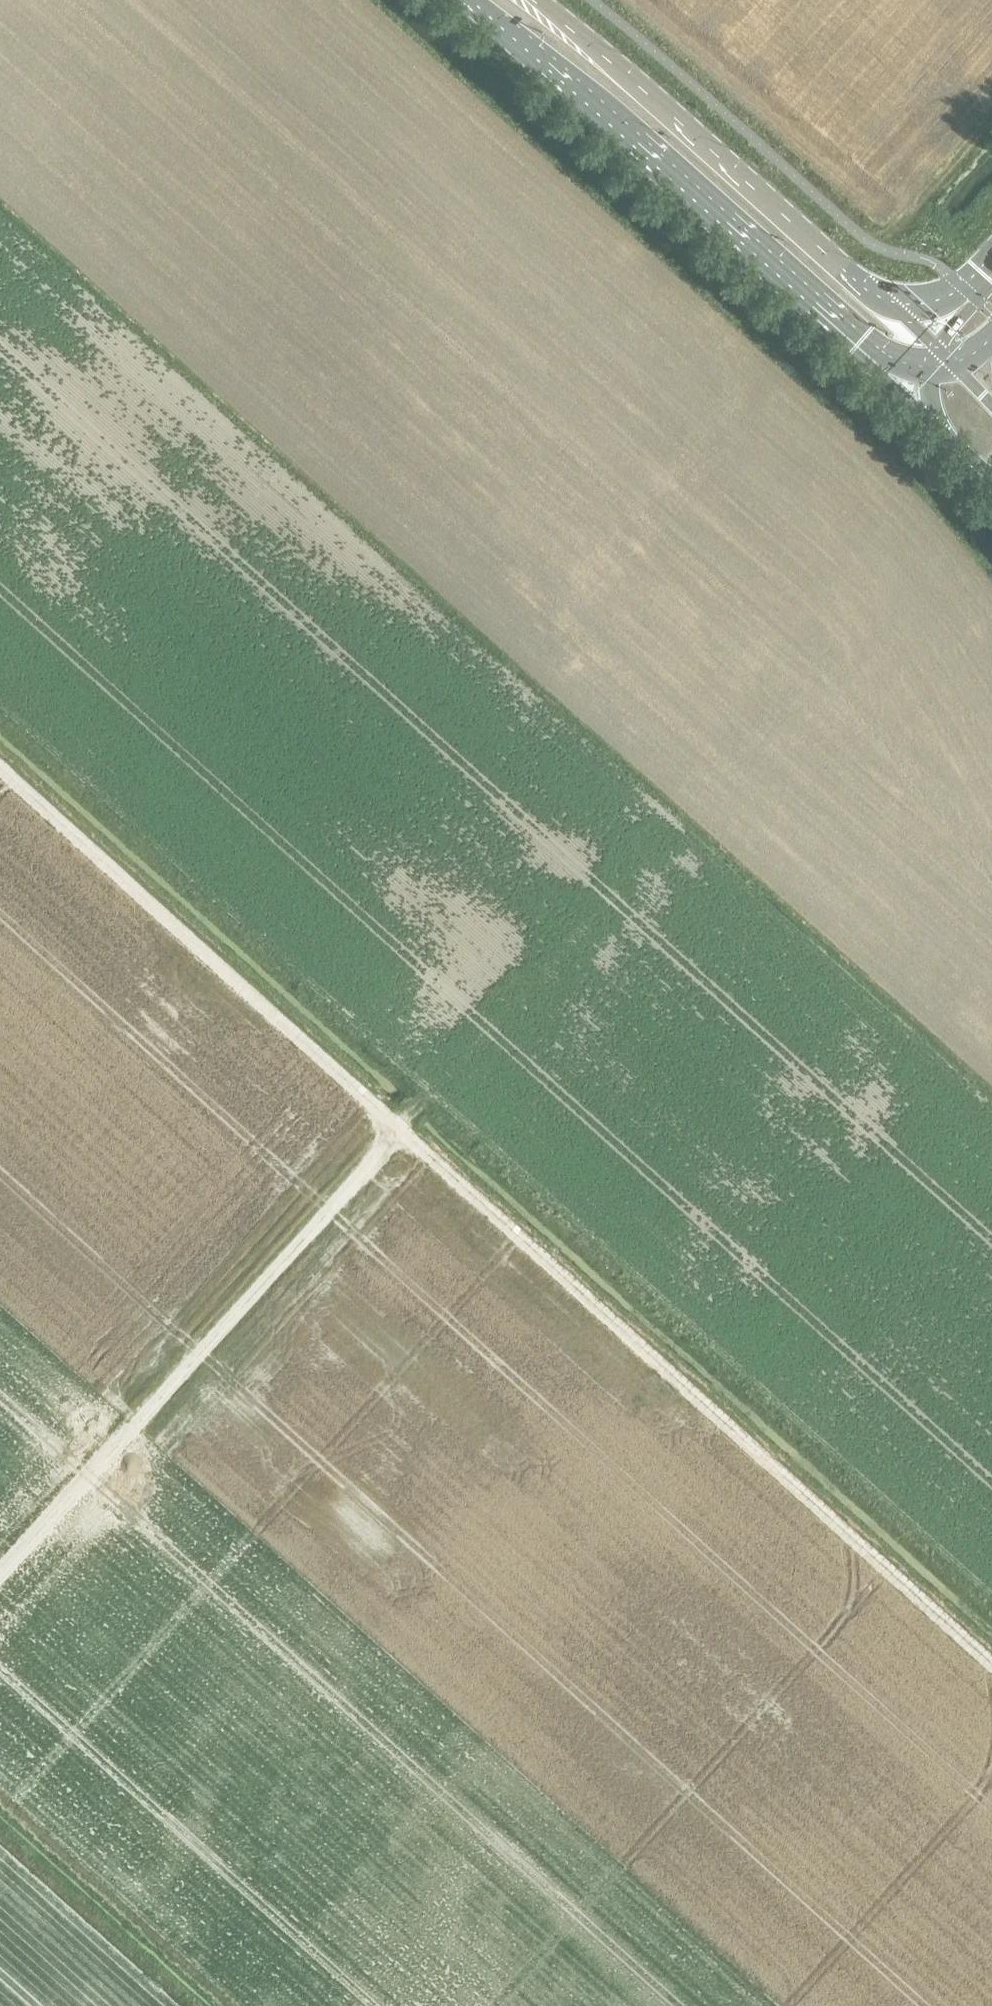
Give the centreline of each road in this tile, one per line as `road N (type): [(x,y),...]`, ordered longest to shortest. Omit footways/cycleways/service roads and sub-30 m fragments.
road 1 (track): [(0,767),(991,1658)]
road 2 (track): [(402,1129),(0,1574)]
road 3 (secondary): [(463,0),(901,394)]
road 4 (secondary): [(922,332),(543,0)]
road 5 (track): [(402,1129),(645,848)]
road 6 (tertiary): [(901,394),(991,475)]

